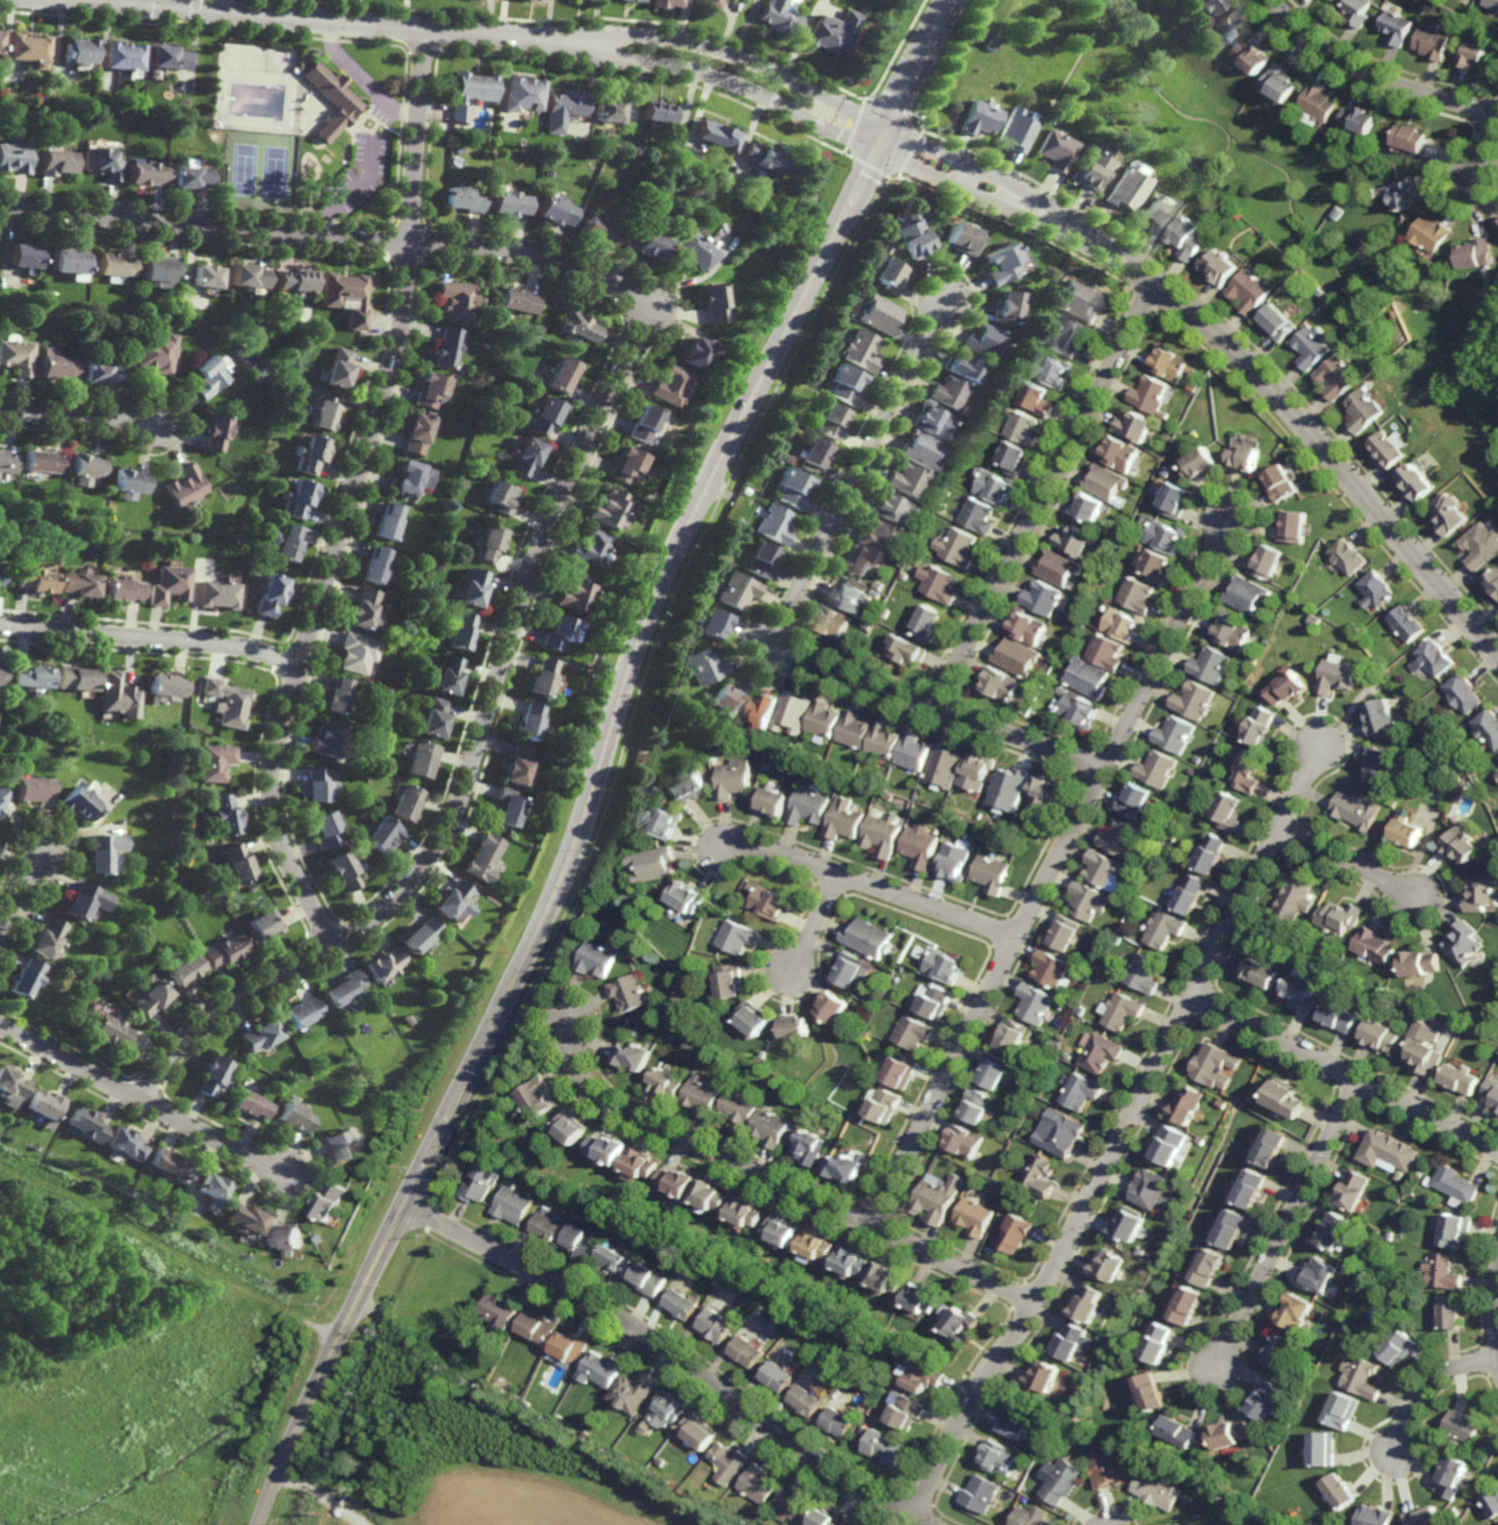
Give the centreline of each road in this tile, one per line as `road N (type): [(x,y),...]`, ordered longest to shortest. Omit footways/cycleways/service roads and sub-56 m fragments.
road 1 (residential): [(0,207),(521,253),(623,292),(642,319),(543,527),(466,783),(423,868),(364,924),(209,1016),(139,1099)]
road 2 (secondary): [(951,0),(671,559),(546,915),(344,1328)]
road 3 (residential): [(425,30),(400,329),(271,773),(283,857),(332,944)]
road 4 (residential): [(914,1518),(986,1375),(1036,1302),(1322,745)]
road 5 (residential): [(871,1225),(1233,522)]
road 6 (residential): [(1104,769),(799,659),(780,639),(945,299)]
road 7 (residential): [(1038,208),(1129,263),(1227,343),(1497,654)]
road 8 (residential): [(409,1207),(650,1338),(781,1439),(928,1524)]
road 9 (residential): [(1036,1302),(617,1107),(590,1088),(579,1066),(572,1008)]
road 10 (residential): [(1156,283),(936,707)]
road 11 (residential): [(97,0),(547,39)]
road 12 (residential): [(889,128),(740,54),(607,34),(547,39)]
road 13 (residential): [(547,39),(742,84),(878,150)]
road 14 (residential): [(1497,1149),(1196,994)]
road 15 (residential): [(1361,1082),(1216,1372)]
road 16 (residential): [(286,1176),(0,1026)]
road 17 (residential): [(1018,938),(730,839)]
road 18 (residential): [(296,667),(226,644),(0,624)]
road 19 (residential): [(1497,114),(1358,67),(1271,0)]
road 20 (tertiary): [(344,1328),(259,1524)]
road 21 (residential): [(878,150),(993,200),(1038,208)]
road 22 (residential): [(1038,208),(1004,179),(889,128)]
road 23 (residential): [(1280,827),(1423,896)]
road 24 (residential): [(1497,1357),(1432,1384),(1393,1456)]
road 25 (residential): [(151,421),(0,408)]

